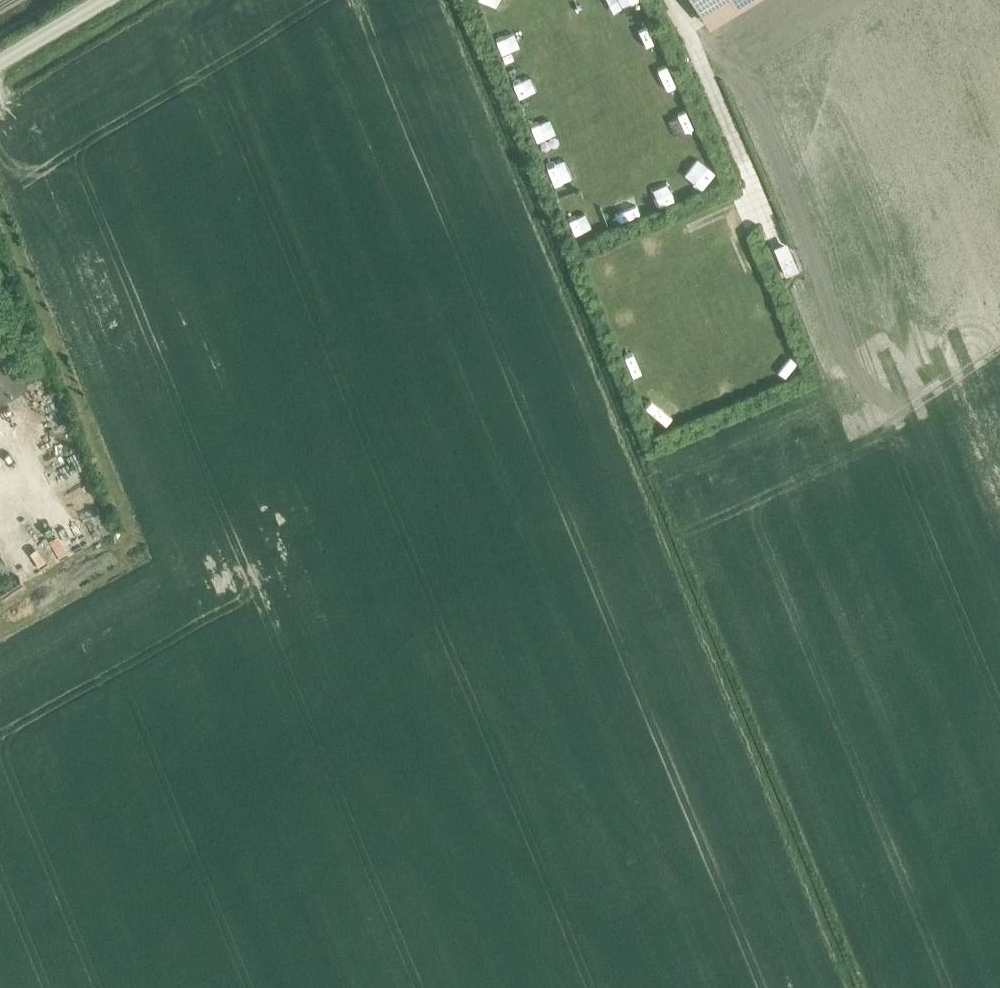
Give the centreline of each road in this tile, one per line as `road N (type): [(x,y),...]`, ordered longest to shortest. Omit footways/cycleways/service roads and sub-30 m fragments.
road 1 (unclassified): [(0,63),(106,0)]

